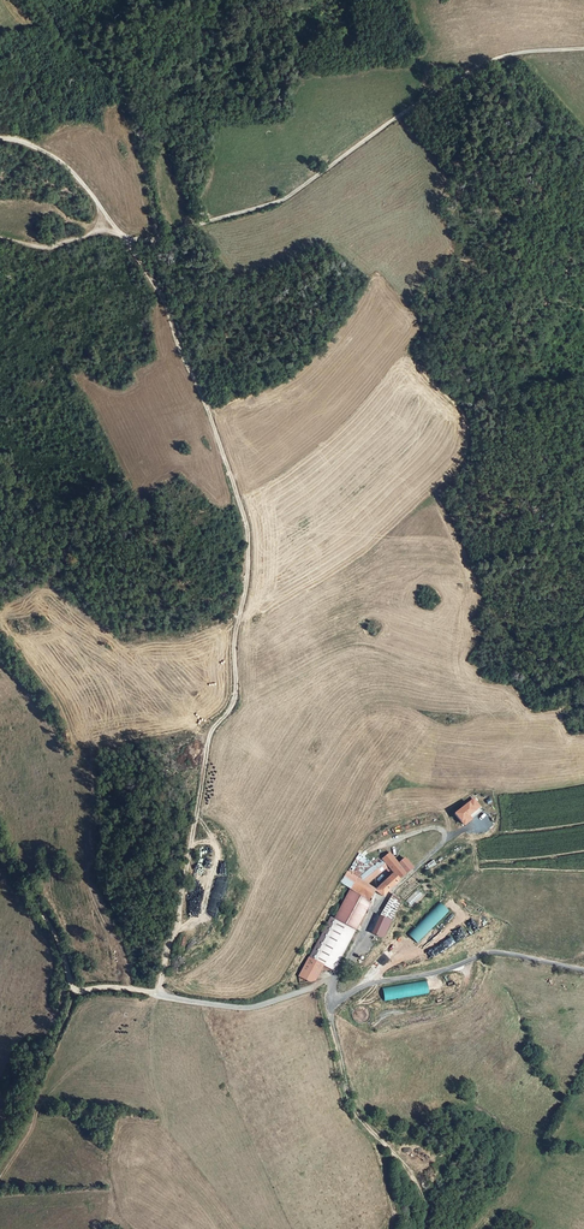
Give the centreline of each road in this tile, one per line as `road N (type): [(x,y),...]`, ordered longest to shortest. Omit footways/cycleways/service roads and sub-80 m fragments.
road 1 (track): [(123,238),(159,294),(209,412),(249,550),(239,698),(212,729),(158,996),(75,990),(64,954),(0,846)]
road 2 (track): [(159,240),(280,201),(402,112),(486,63),(583,48)]
road 3 (residential): [(583,972),(496,954),(337,998),(332,981),(250,1007),(158,996)]
road 4 (track): [(383,1228),(394,1209),(382,1156),(348,1094),(330,1018),(337,998)]
road 5 (track): [(0,140),(60,161),(123,238)]
road 6 (track): [(0,238),(48,248),(93,233),(123,238)]

